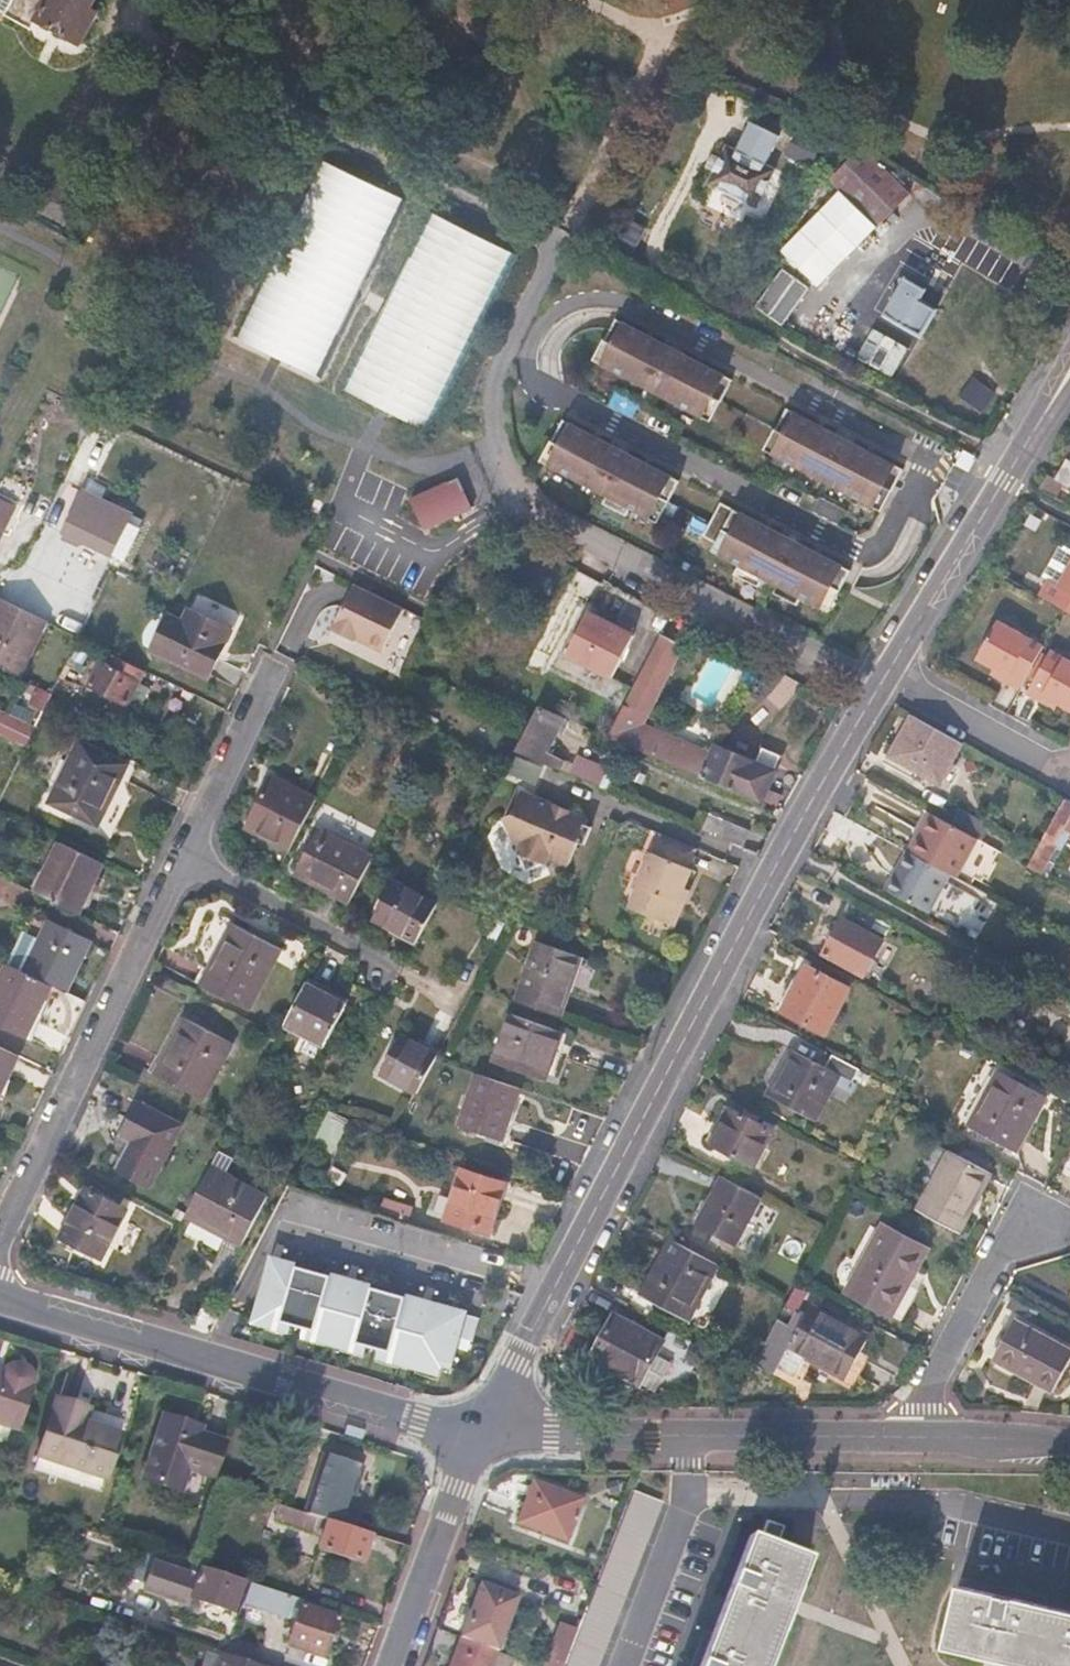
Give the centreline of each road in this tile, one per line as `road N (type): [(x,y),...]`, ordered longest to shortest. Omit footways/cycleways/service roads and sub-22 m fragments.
road 1 (secondary): [(483,1428),(694,1018),(892,671)]
road 2 (tertiary): [(0,1296),(483,1428)]
road 3 (residential): [(483,1428),(920,1436)]
road 4 (residential): [(182,862),(0,1241)]
road 5 (secondary): [(892,671),(1069,381)]
road 6 (secondary): [(483,1428),(389,1665)]
road 7 (residential): [(1035,1224),(991,1265),(922,1406),(920,1436)]
road 8 (residential): [(182,862),(353,954),(371,972)]
road 9 (residential): [(1065,774),(892,671)]
road 10 (residential): [(266,680),(182,862)]
road 11 (residential): [(920,1436),(1069,1443)]

